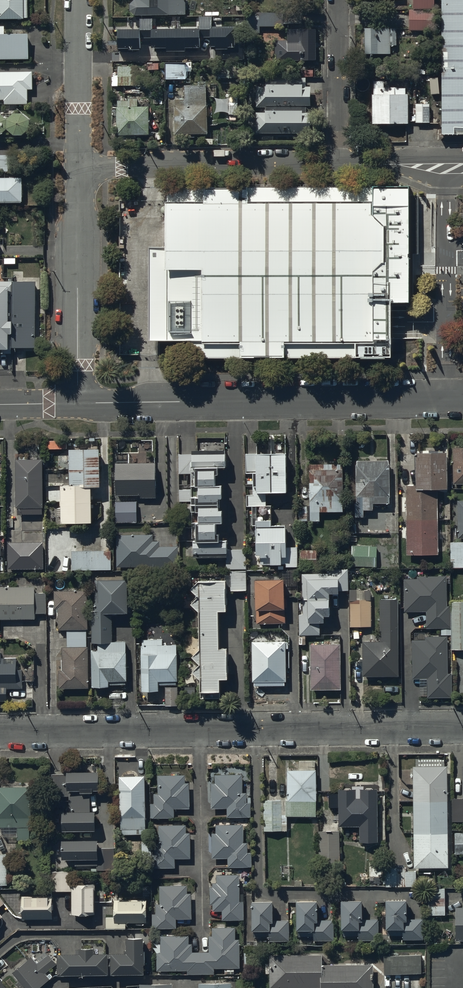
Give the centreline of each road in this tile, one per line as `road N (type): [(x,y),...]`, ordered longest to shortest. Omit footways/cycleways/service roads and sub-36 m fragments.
road 1 (residential): [(462,727),(0,733)]
road 2 (residential): [(462,399),(78,403)]
road 3 (residential): [(79,166),(338,165)]
road 4 (residential): [(78,403),(79,166)]
road 5 (residential): [(79,166),(79,0)]
road 6 (residential): [(338,165),(337,0)]
road 7 (residential): [(338,165),(462,169)]

